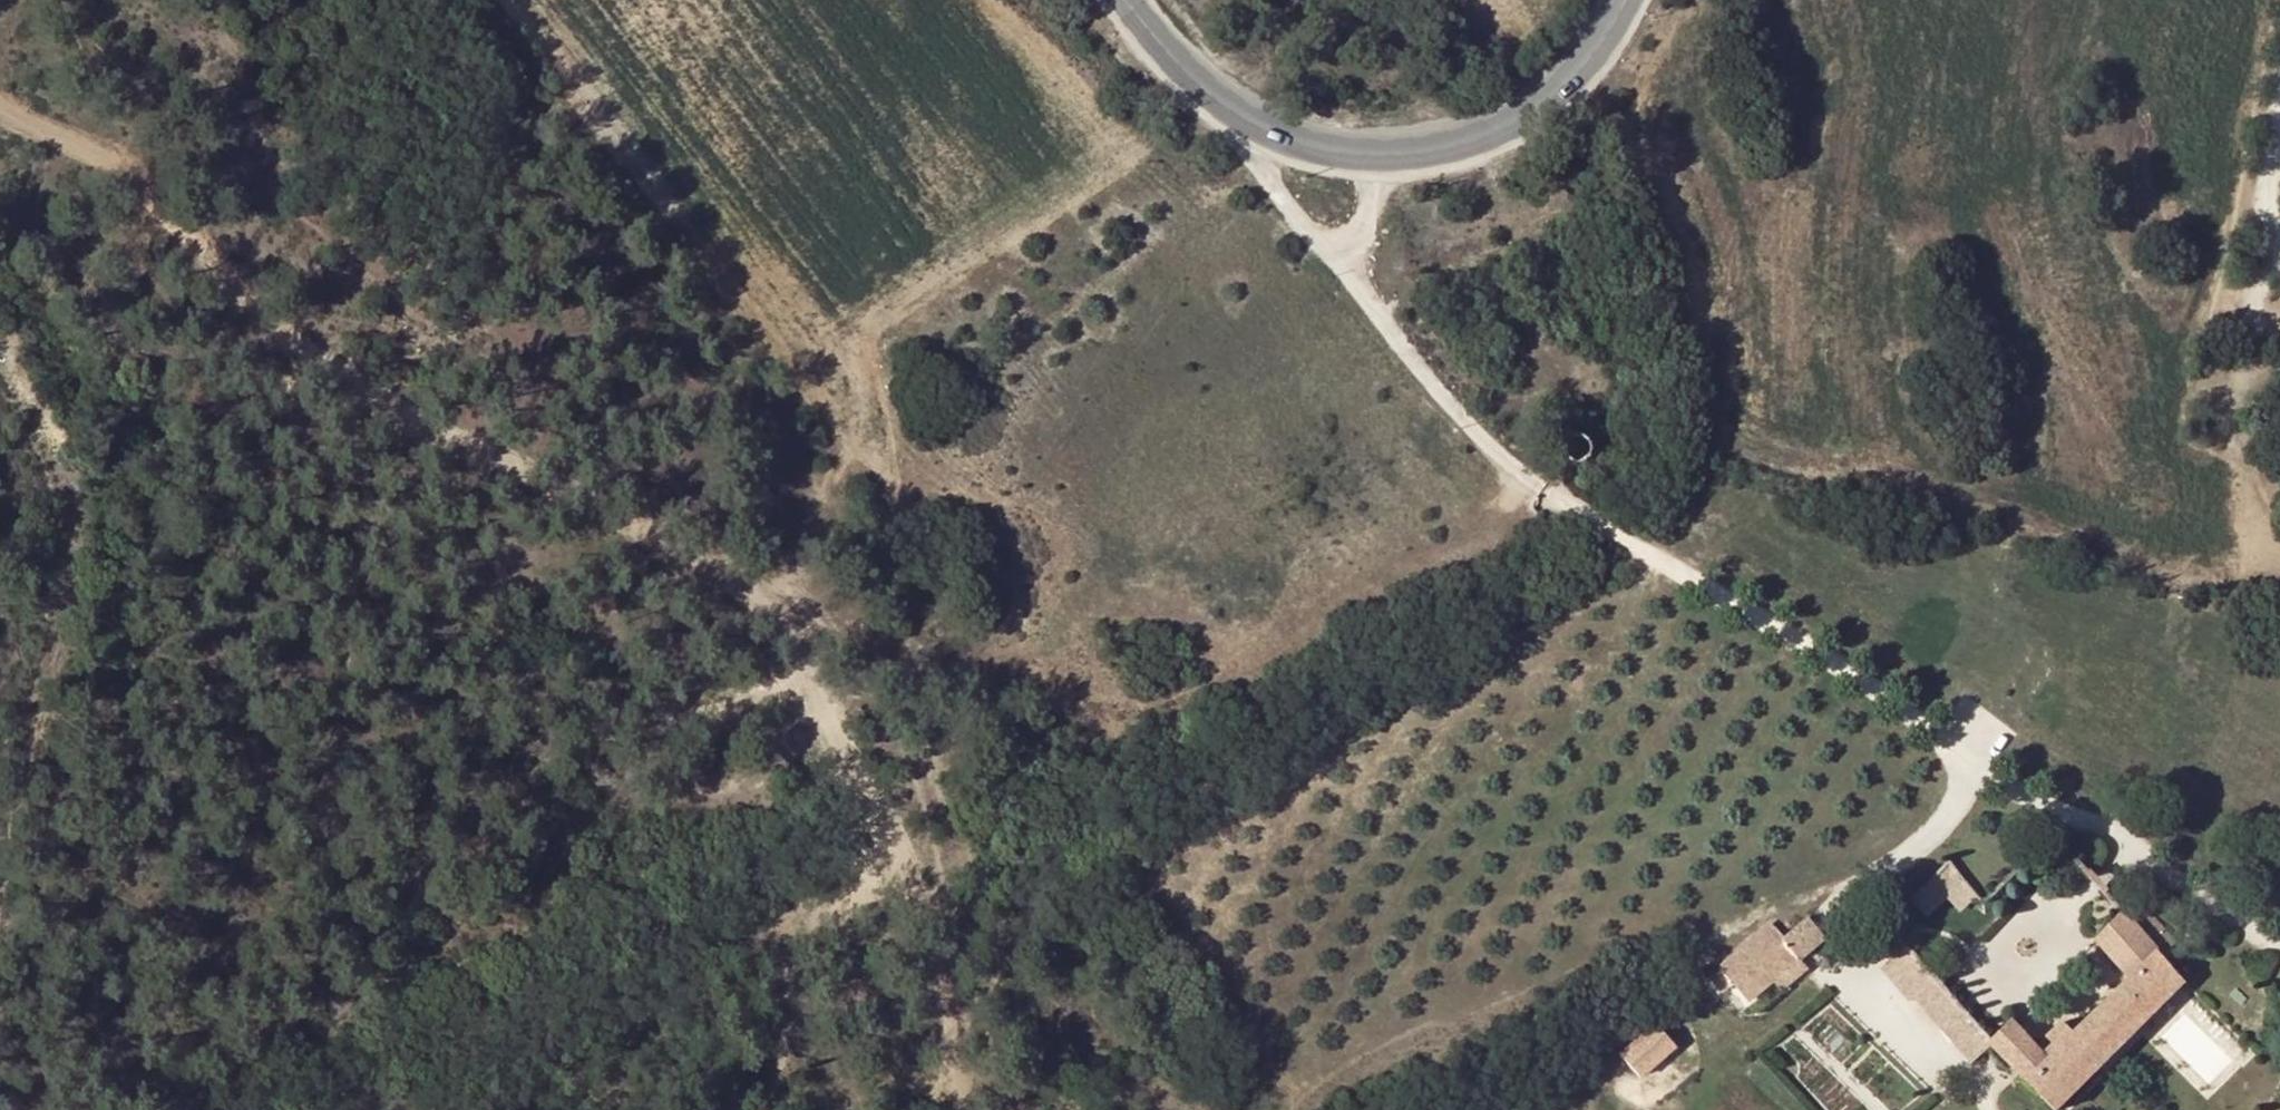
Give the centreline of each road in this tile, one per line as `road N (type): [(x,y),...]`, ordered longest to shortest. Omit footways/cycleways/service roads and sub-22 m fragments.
road 1 (track): [(0,110),(123,170),(296,344),(454,439),(613,510),(772,615),(935,903),(973,1109)]
road 2 (secondary): [(1633,0),(1590,52),(1471,130),(1339,149),(1268,125),(1196,85),(1132,0)]

